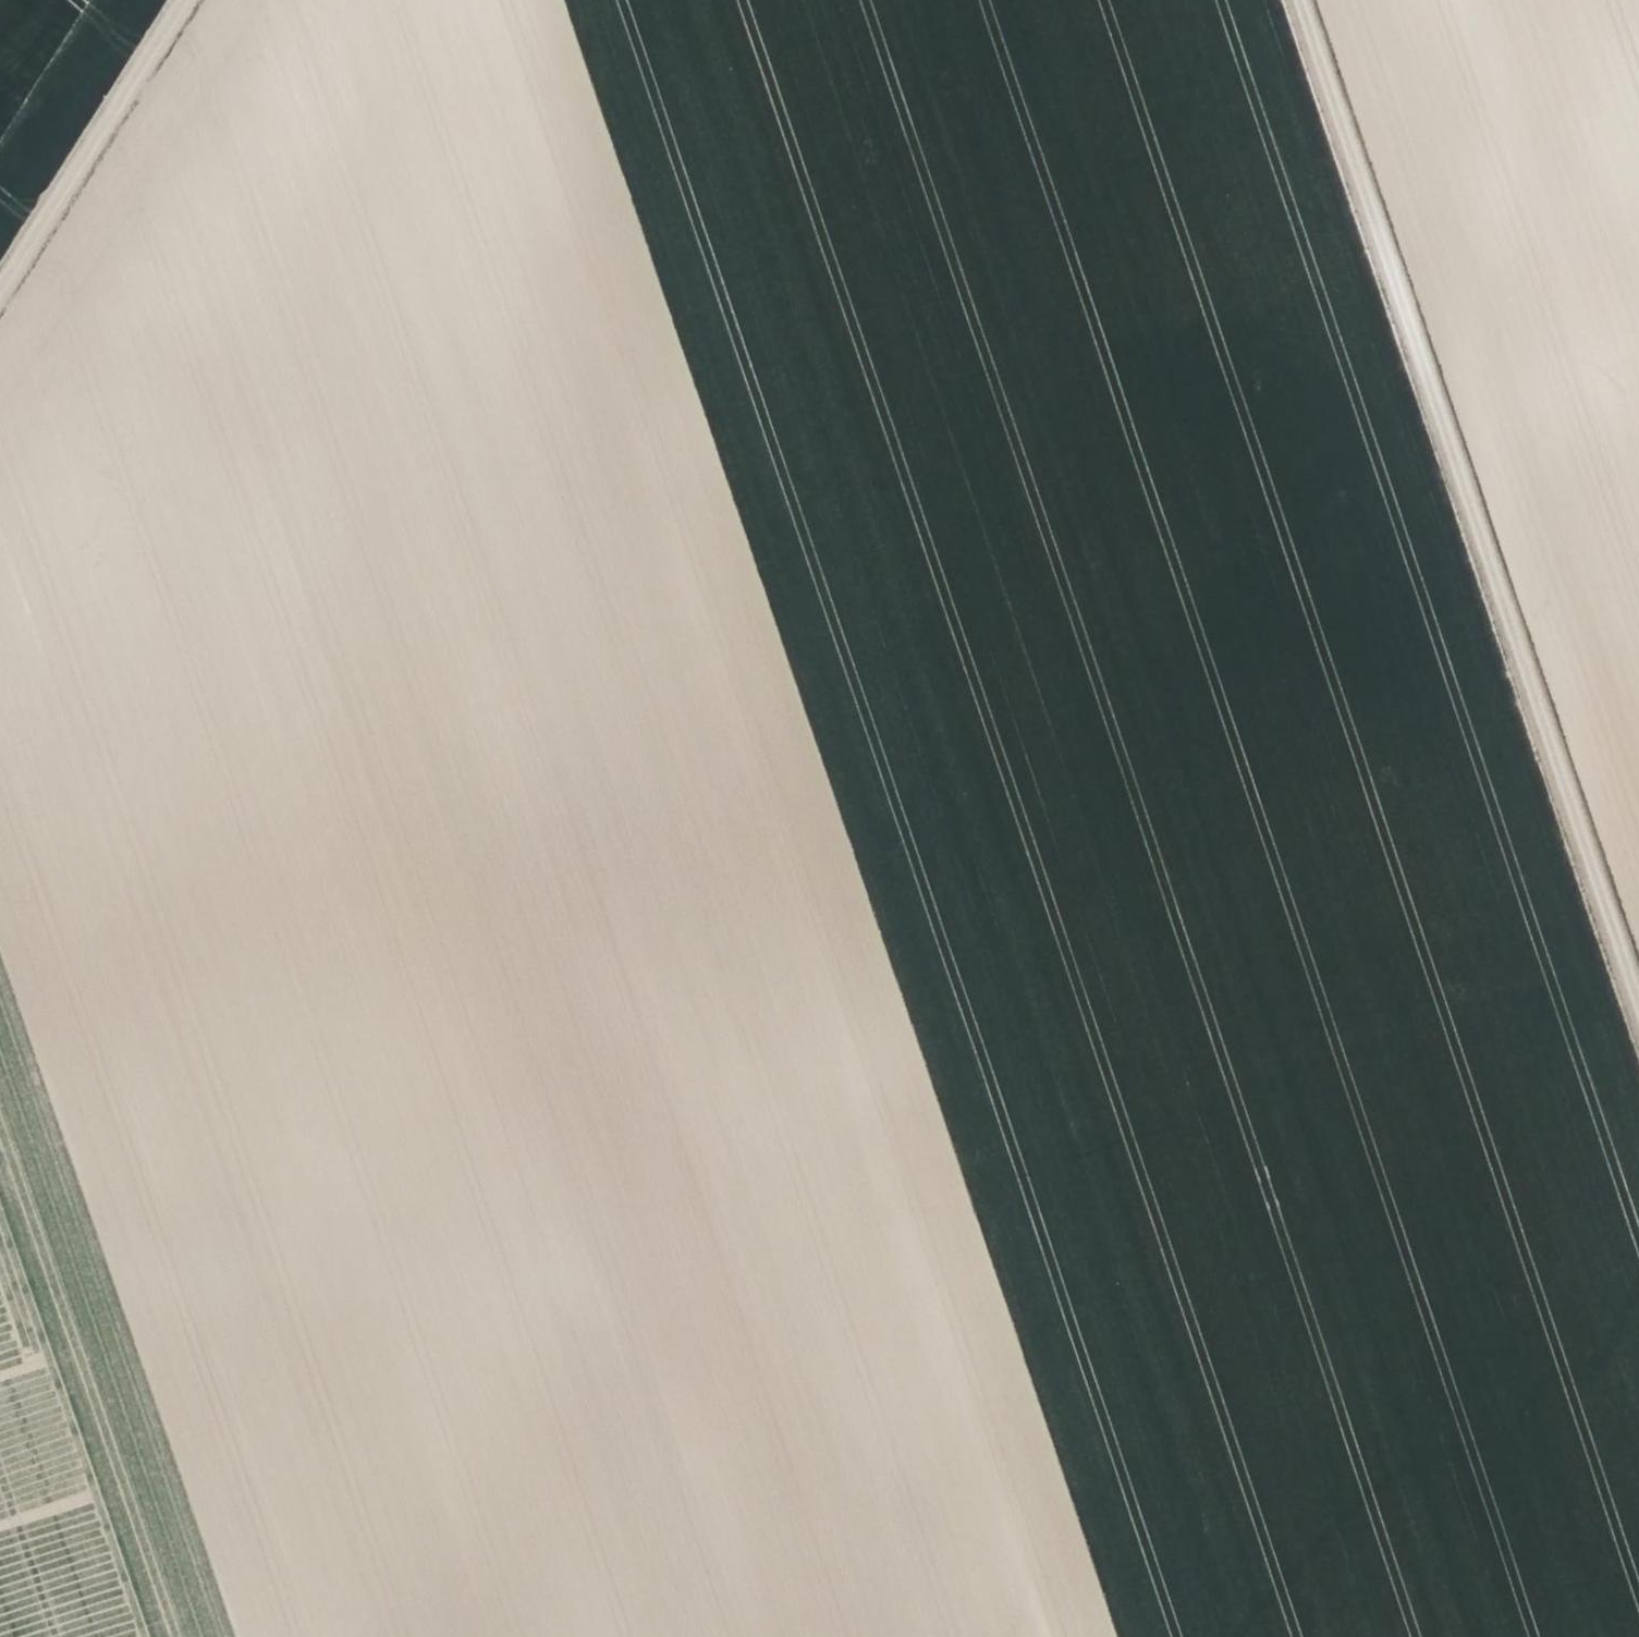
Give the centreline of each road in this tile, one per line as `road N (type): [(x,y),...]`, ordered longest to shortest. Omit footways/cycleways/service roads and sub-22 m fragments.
road 1 (track): [(1295,0),(1638,1015)]
road 2 (track): [(0,293),(186,0)]

